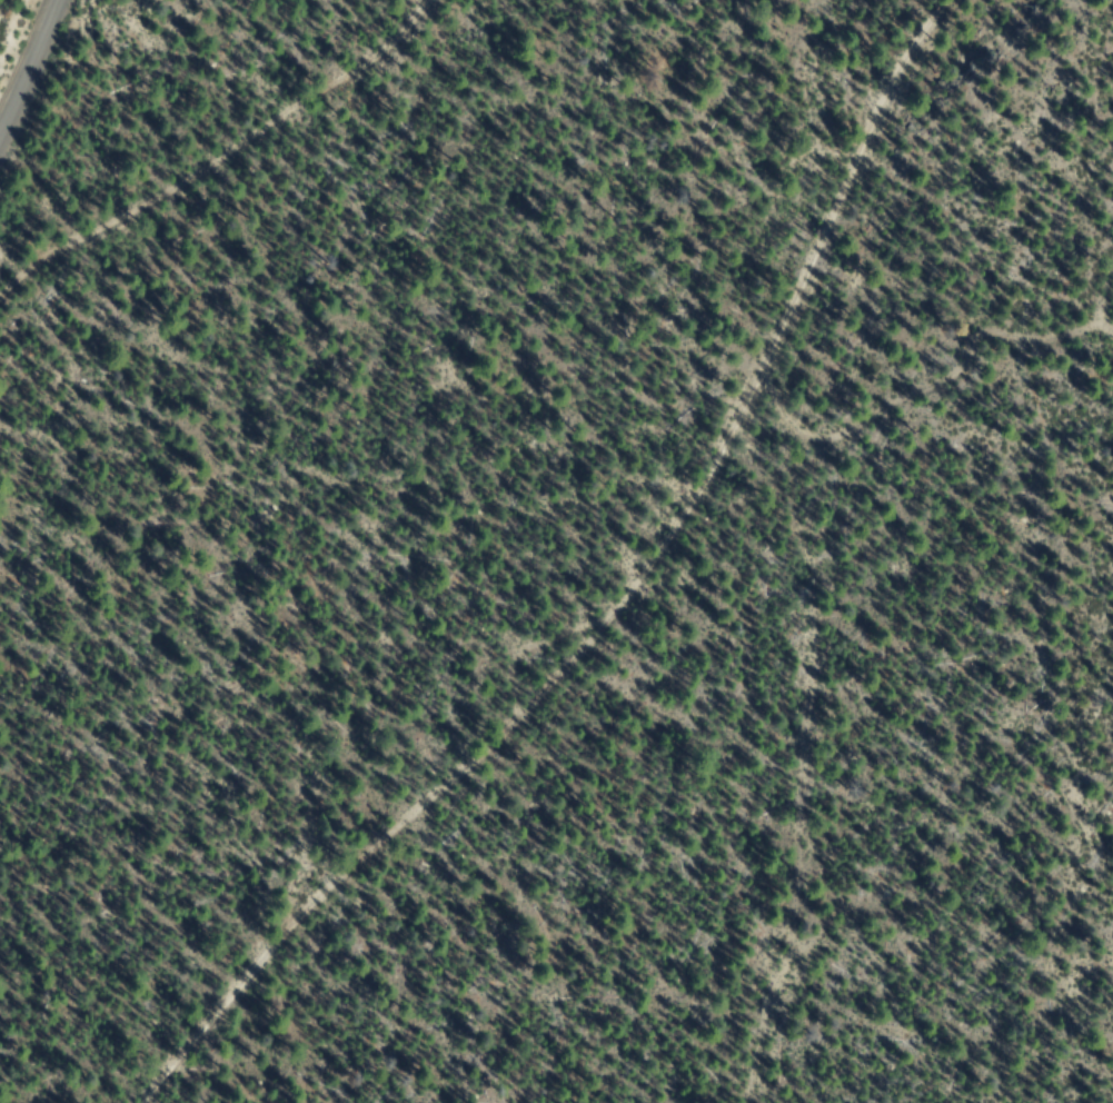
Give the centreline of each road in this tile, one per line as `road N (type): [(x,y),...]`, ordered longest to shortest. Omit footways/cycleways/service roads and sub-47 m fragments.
road 1 (track): [(950,0),(712,479),(503,744),(299,915),(138,1102)]
road 2 (track): [(0,306),(46,255),(133,221),(338,98),(435,0)]
road 3 (residential): [(0,129),(71,0)]

